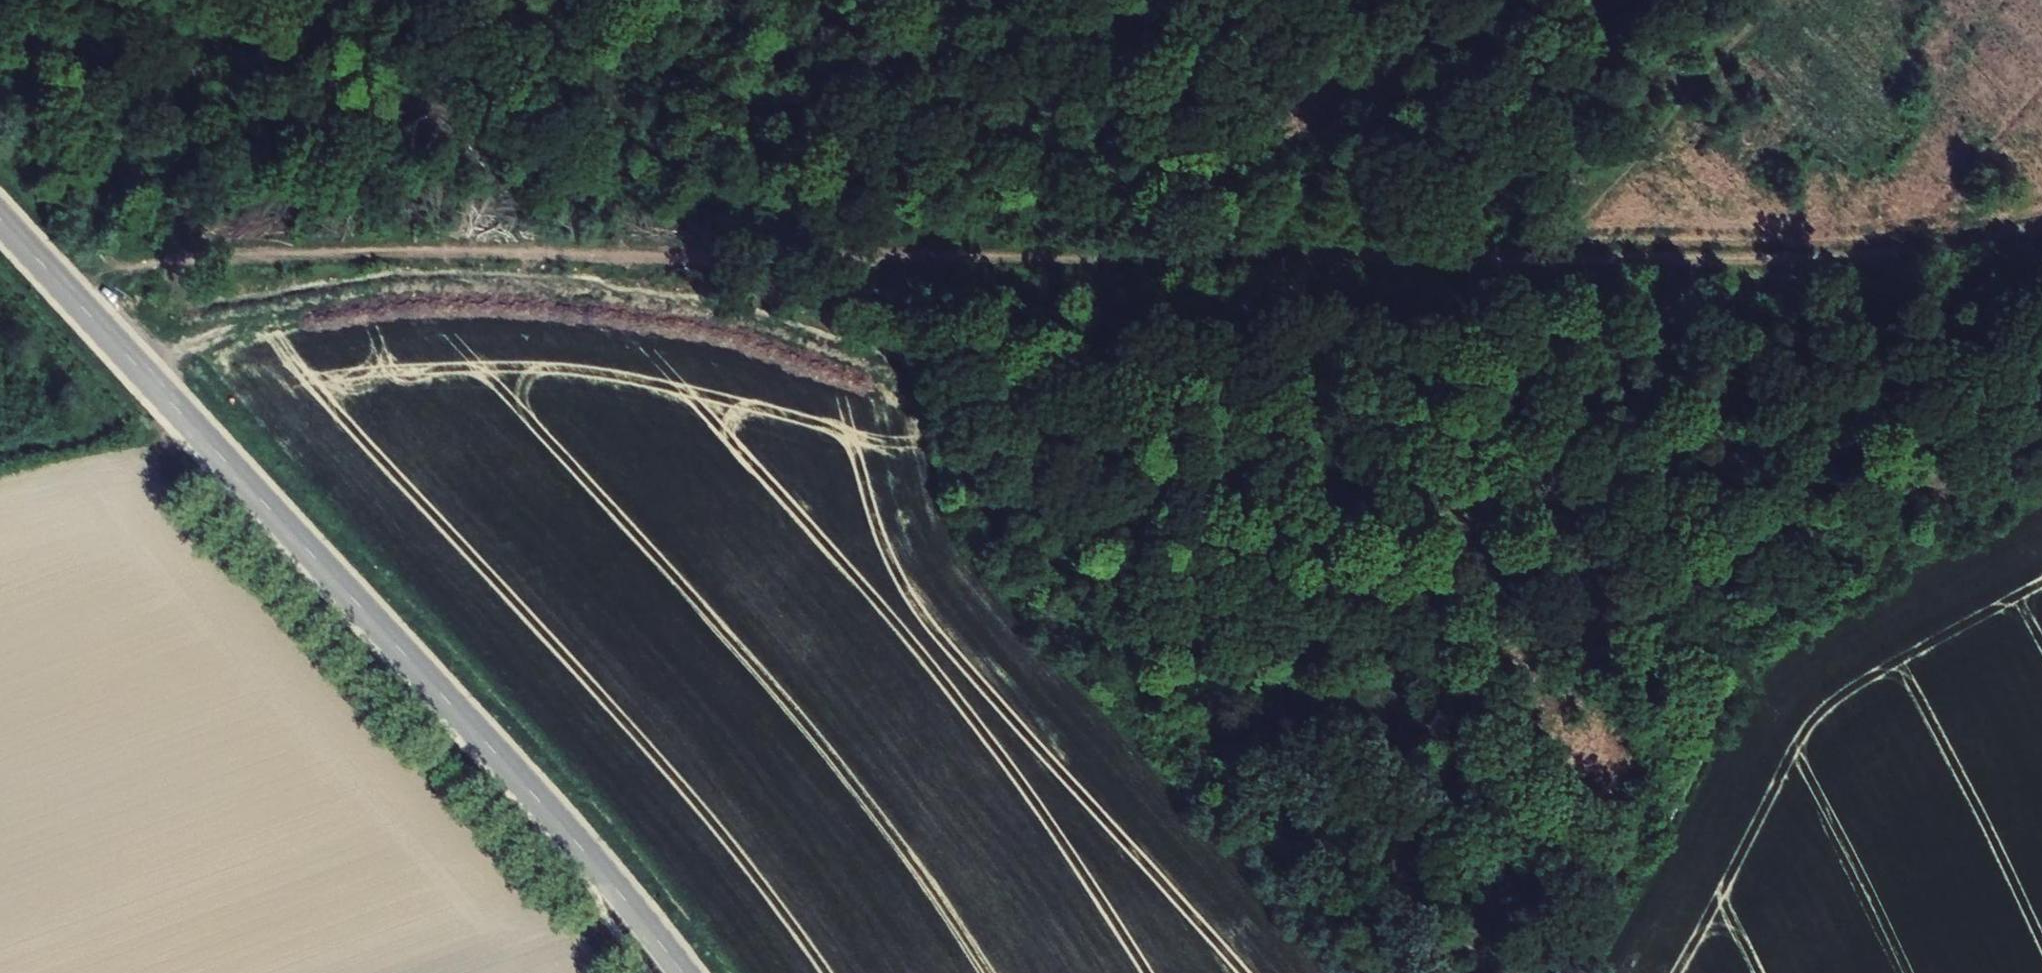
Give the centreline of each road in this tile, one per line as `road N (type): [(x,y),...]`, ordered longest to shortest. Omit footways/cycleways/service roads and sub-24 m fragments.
road 1 (tertiary): [(683,972),(532,792),(0,219)]

